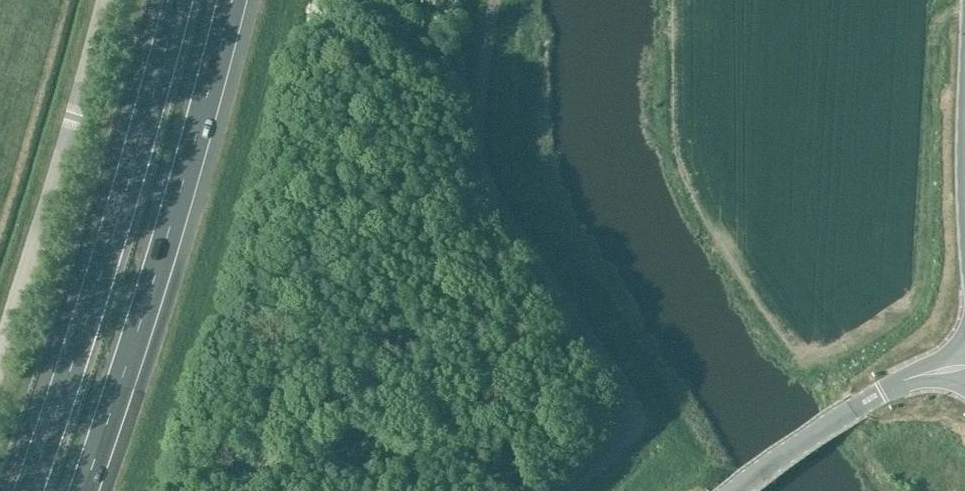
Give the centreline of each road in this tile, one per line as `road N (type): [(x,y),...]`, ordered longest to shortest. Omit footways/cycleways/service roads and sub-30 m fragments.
road 1 (motorway): [(177,0),(27,490)]
road 2 (motorway): [(85,490),(230,0)]
road 3 (unclassified): [(0,356),(104,0)]
road 4 (tertiary): [(736,490),(883,392),(964,361)]

